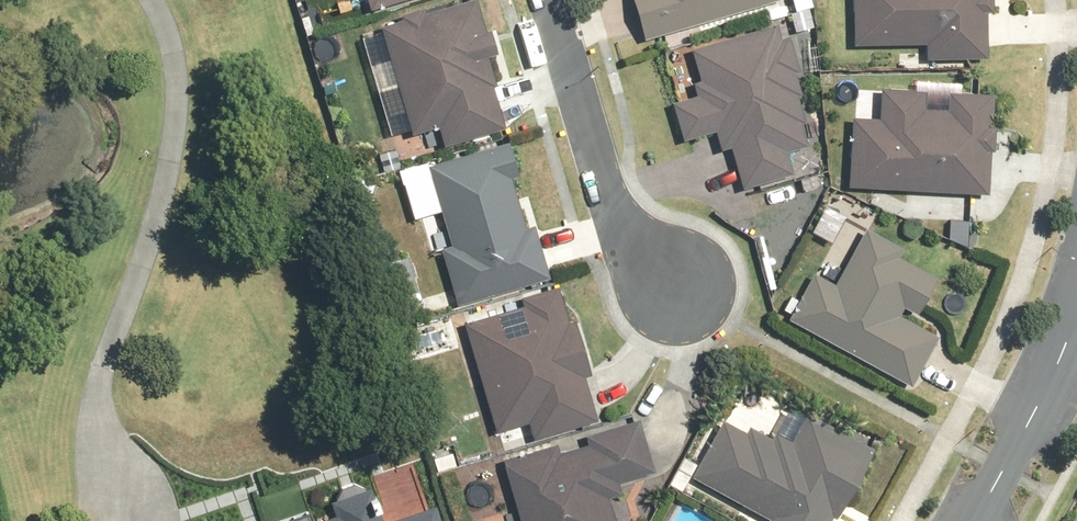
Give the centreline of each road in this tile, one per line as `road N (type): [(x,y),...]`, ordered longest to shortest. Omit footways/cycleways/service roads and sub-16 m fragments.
road 1 (residential): [(676,283),(623,227),(552,0)]
road 2 (tertiary): [(977,520),(1076,317)]

